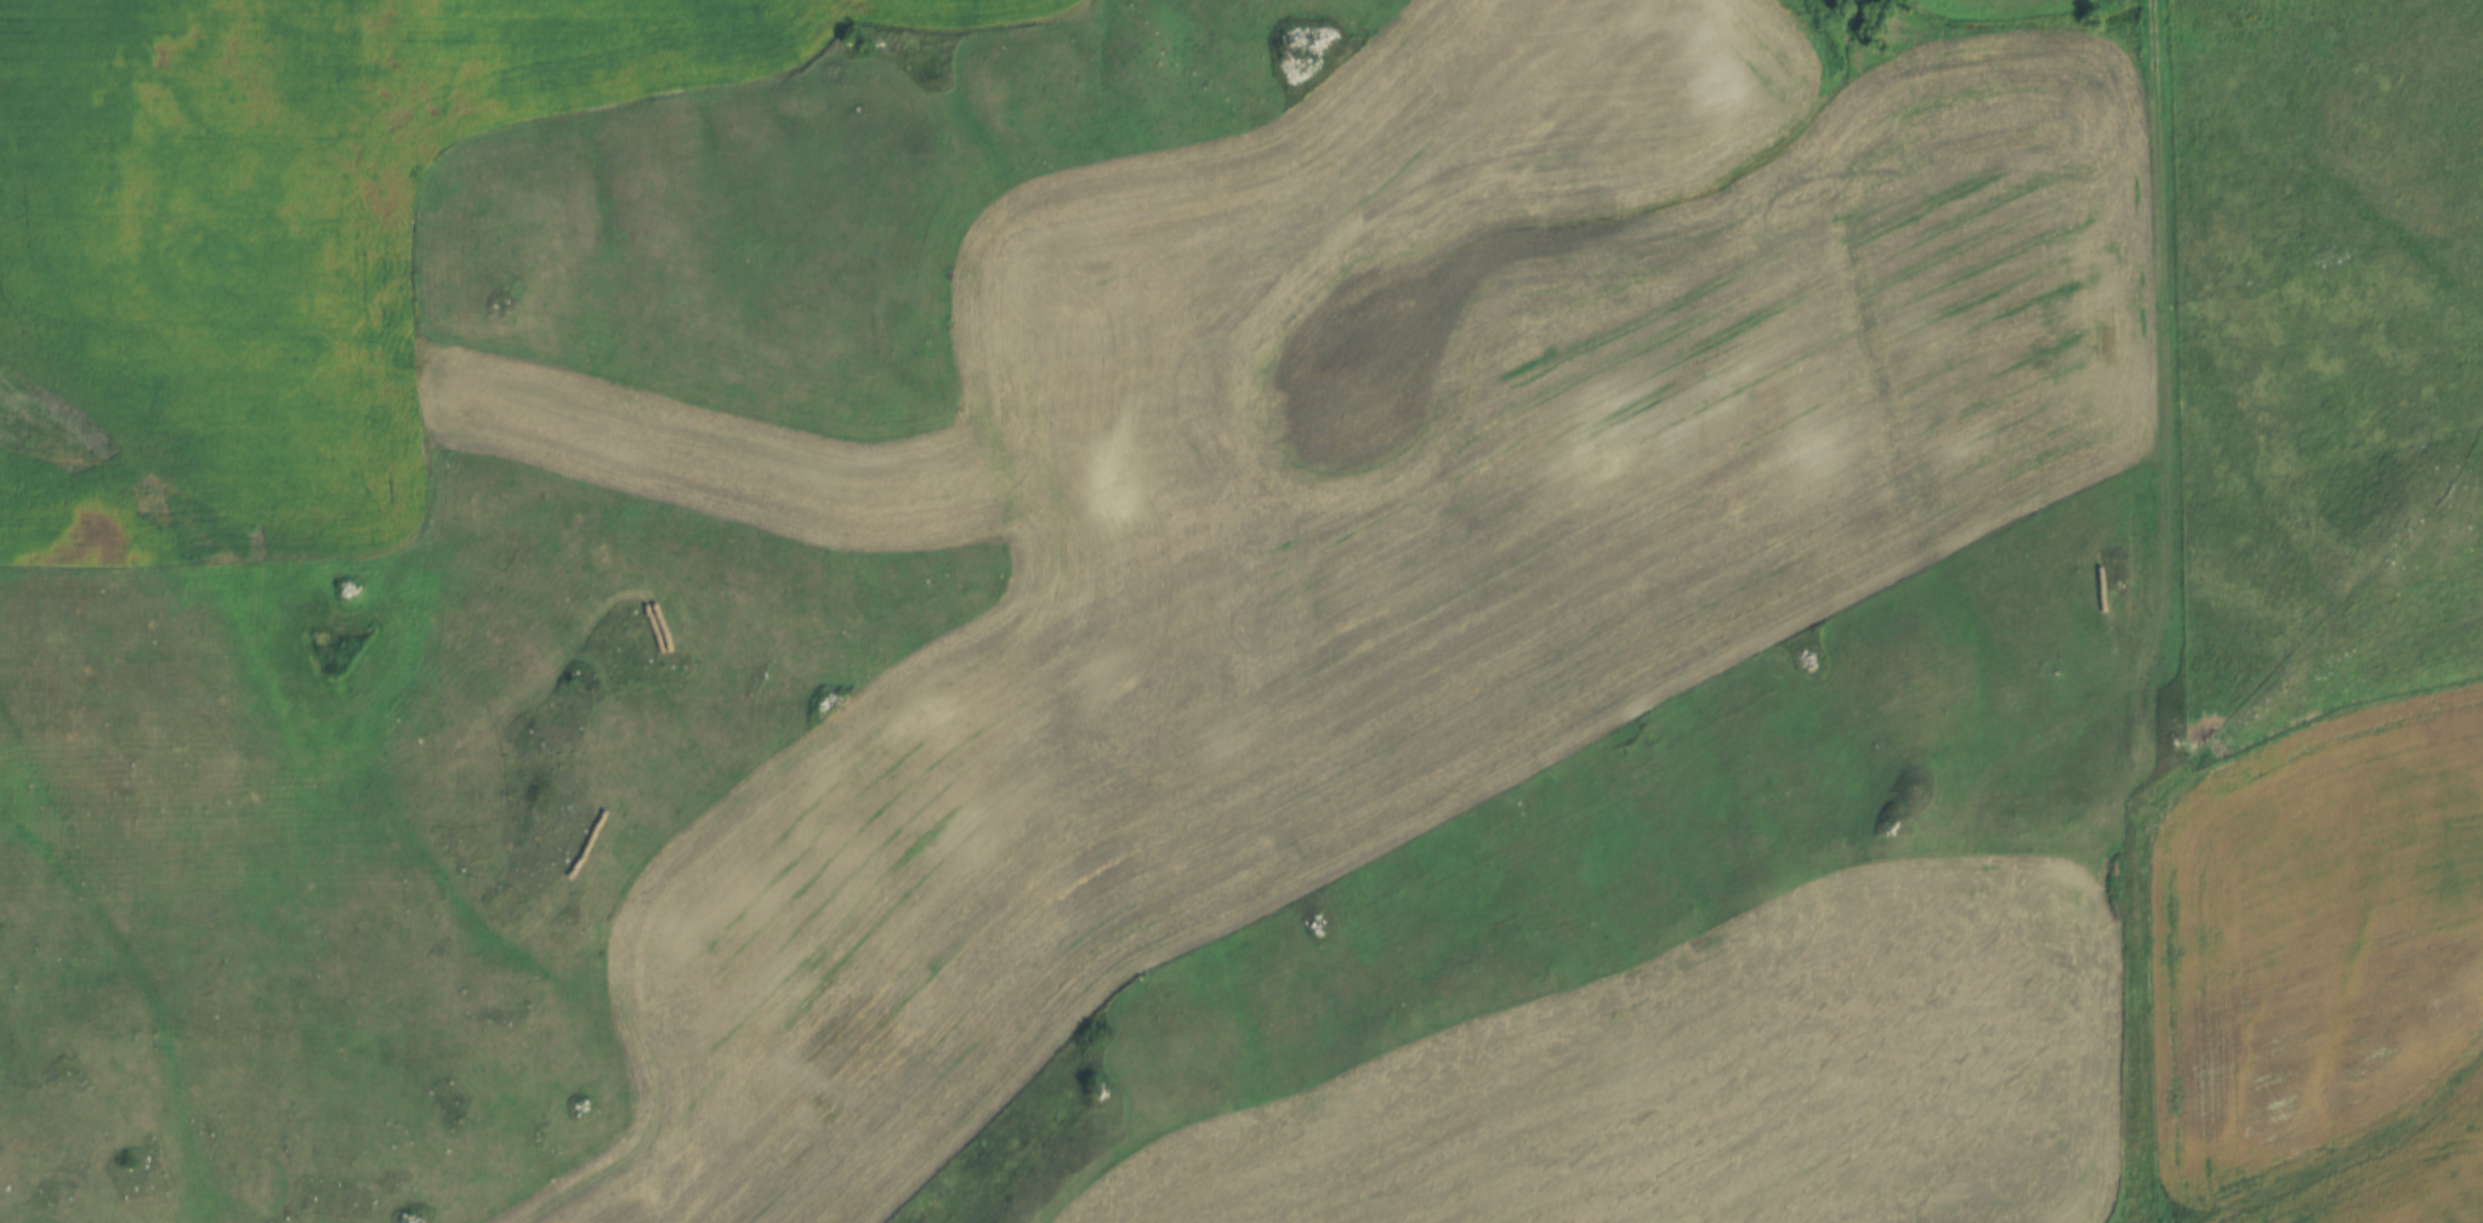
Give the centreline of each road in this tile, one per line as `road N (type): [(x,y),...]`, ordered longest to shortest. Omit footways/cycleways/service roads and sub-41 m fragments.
road 1 (track): [(2161,0),(2170,369),(2166,791)]

